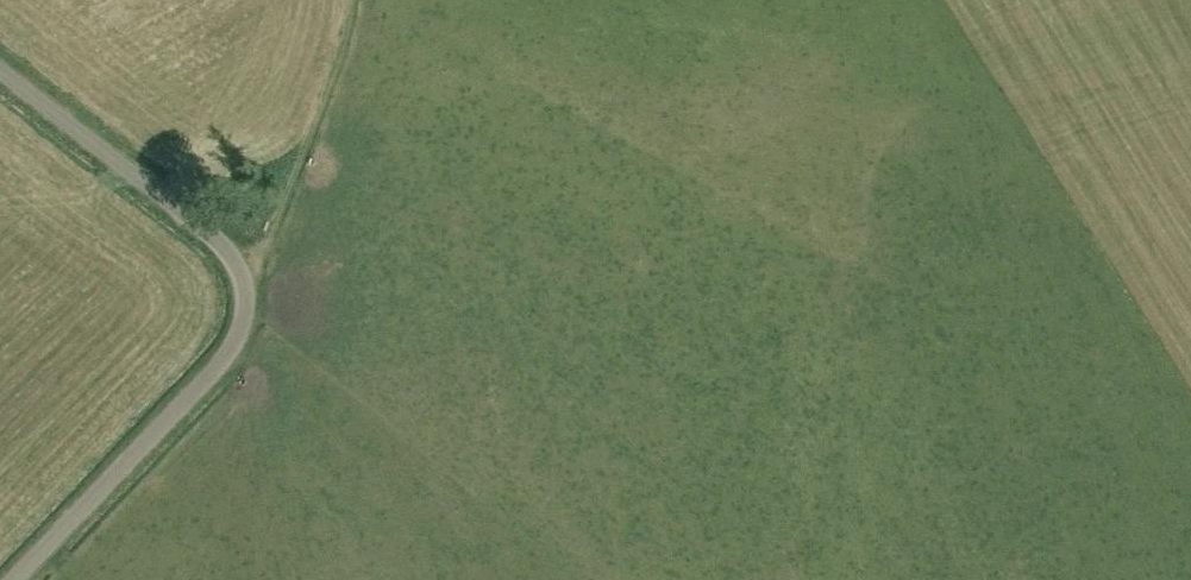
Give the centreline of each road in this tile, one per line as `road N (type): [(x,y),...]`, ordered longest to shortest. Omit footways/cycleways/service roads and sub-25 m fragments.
road 1 (unclassified): [(14,579),(233,347),(249,294),(237,259),(208,231),(0,72)]
road 2 (track): [(354,0),(319,117),(247,281)]

